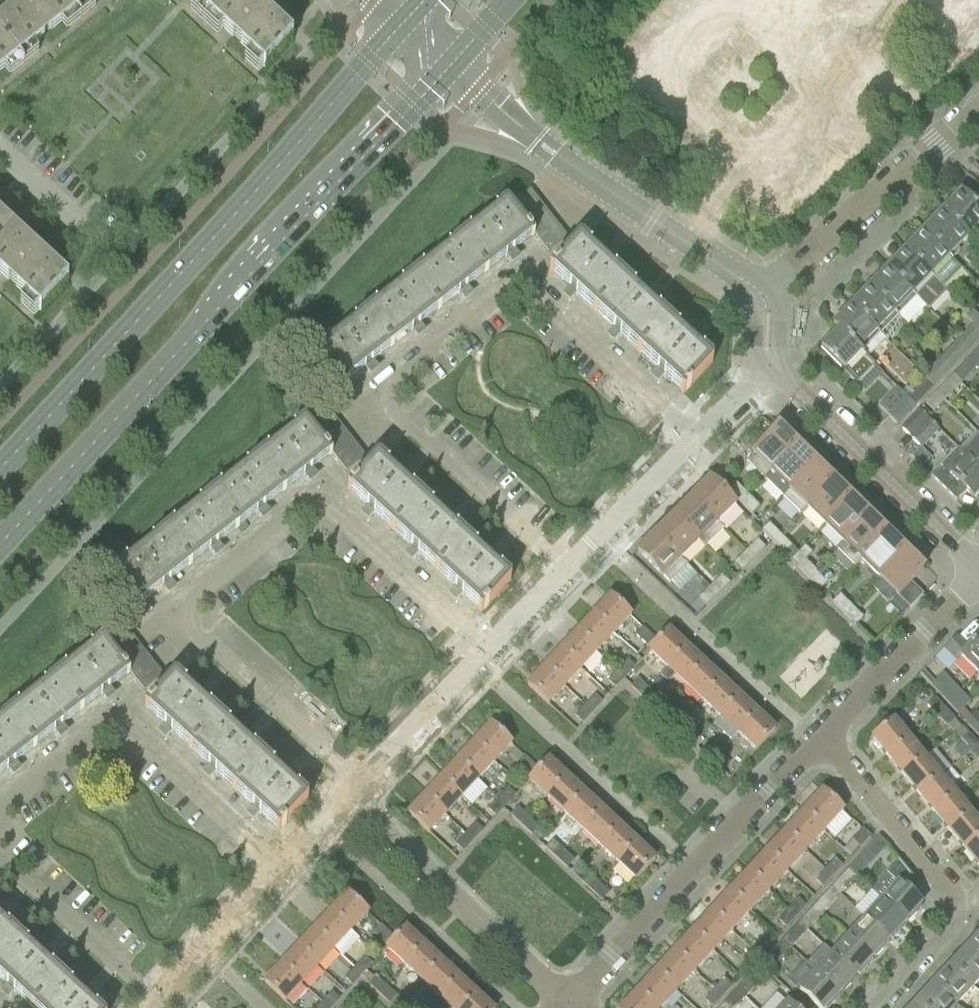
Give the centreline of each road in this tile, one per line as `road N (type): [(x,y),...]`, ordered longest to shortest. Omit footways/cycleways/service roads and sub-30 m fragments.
road 1 (residential): [(690,439),(518,282),(376,395),(565,569)]
road 2 (primary): [(0,545),(451,66)]
road 3 (residential): [(486,653),(316,503),(174,613),(359,783)]
road 4 (primary): [(402,23),(0,469)]
road 5 (tertiary): [(762,299),(543,148),(451,66)]
road 6 (residential): [(281,864),(115,723),(0,818)]
road 7 (residential): [(568,1006),(816,741)]
road 8 (residential): [(875,1007),(950,926),(953,906),(816,741)]
road 9 (residential): [(568,1006),(342,802)]
road 10 (residential): [(816,741),(598,537)]
road 11 (tertiary): [(978,569),(795,389),(764,371)]
road 12 (residential): [(762,299),(978,108)]
road 13 (residential): [(816,741),(978,578)]
road 14 (residential): [(0,859),(157,1003)]
road 15 (tertiary): [(157,1003),(281,864)]
road 16 (tertiary): [(359,783),(486,653)]
road 17 (tertiary): [(598,537),(690,439)]

